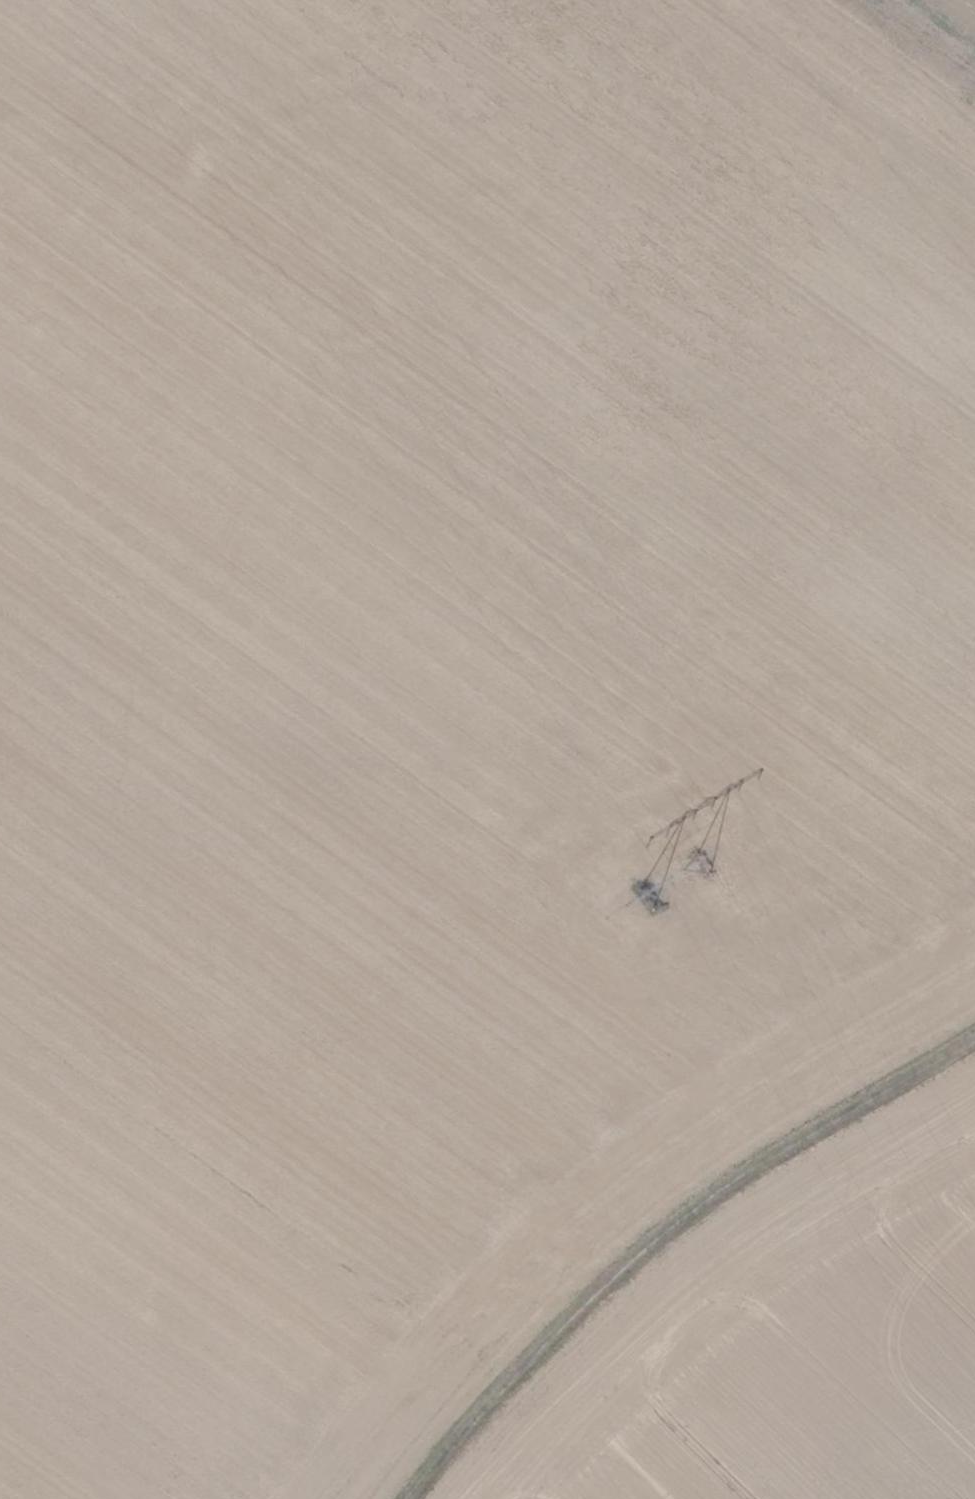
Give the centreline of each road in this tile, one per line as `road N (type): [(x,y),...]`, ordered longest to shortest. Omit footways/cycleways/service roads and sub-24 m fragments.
road 1 (track): [(974,1040),(772,1156),(692,1217),(600,1298),(416,1498)]

